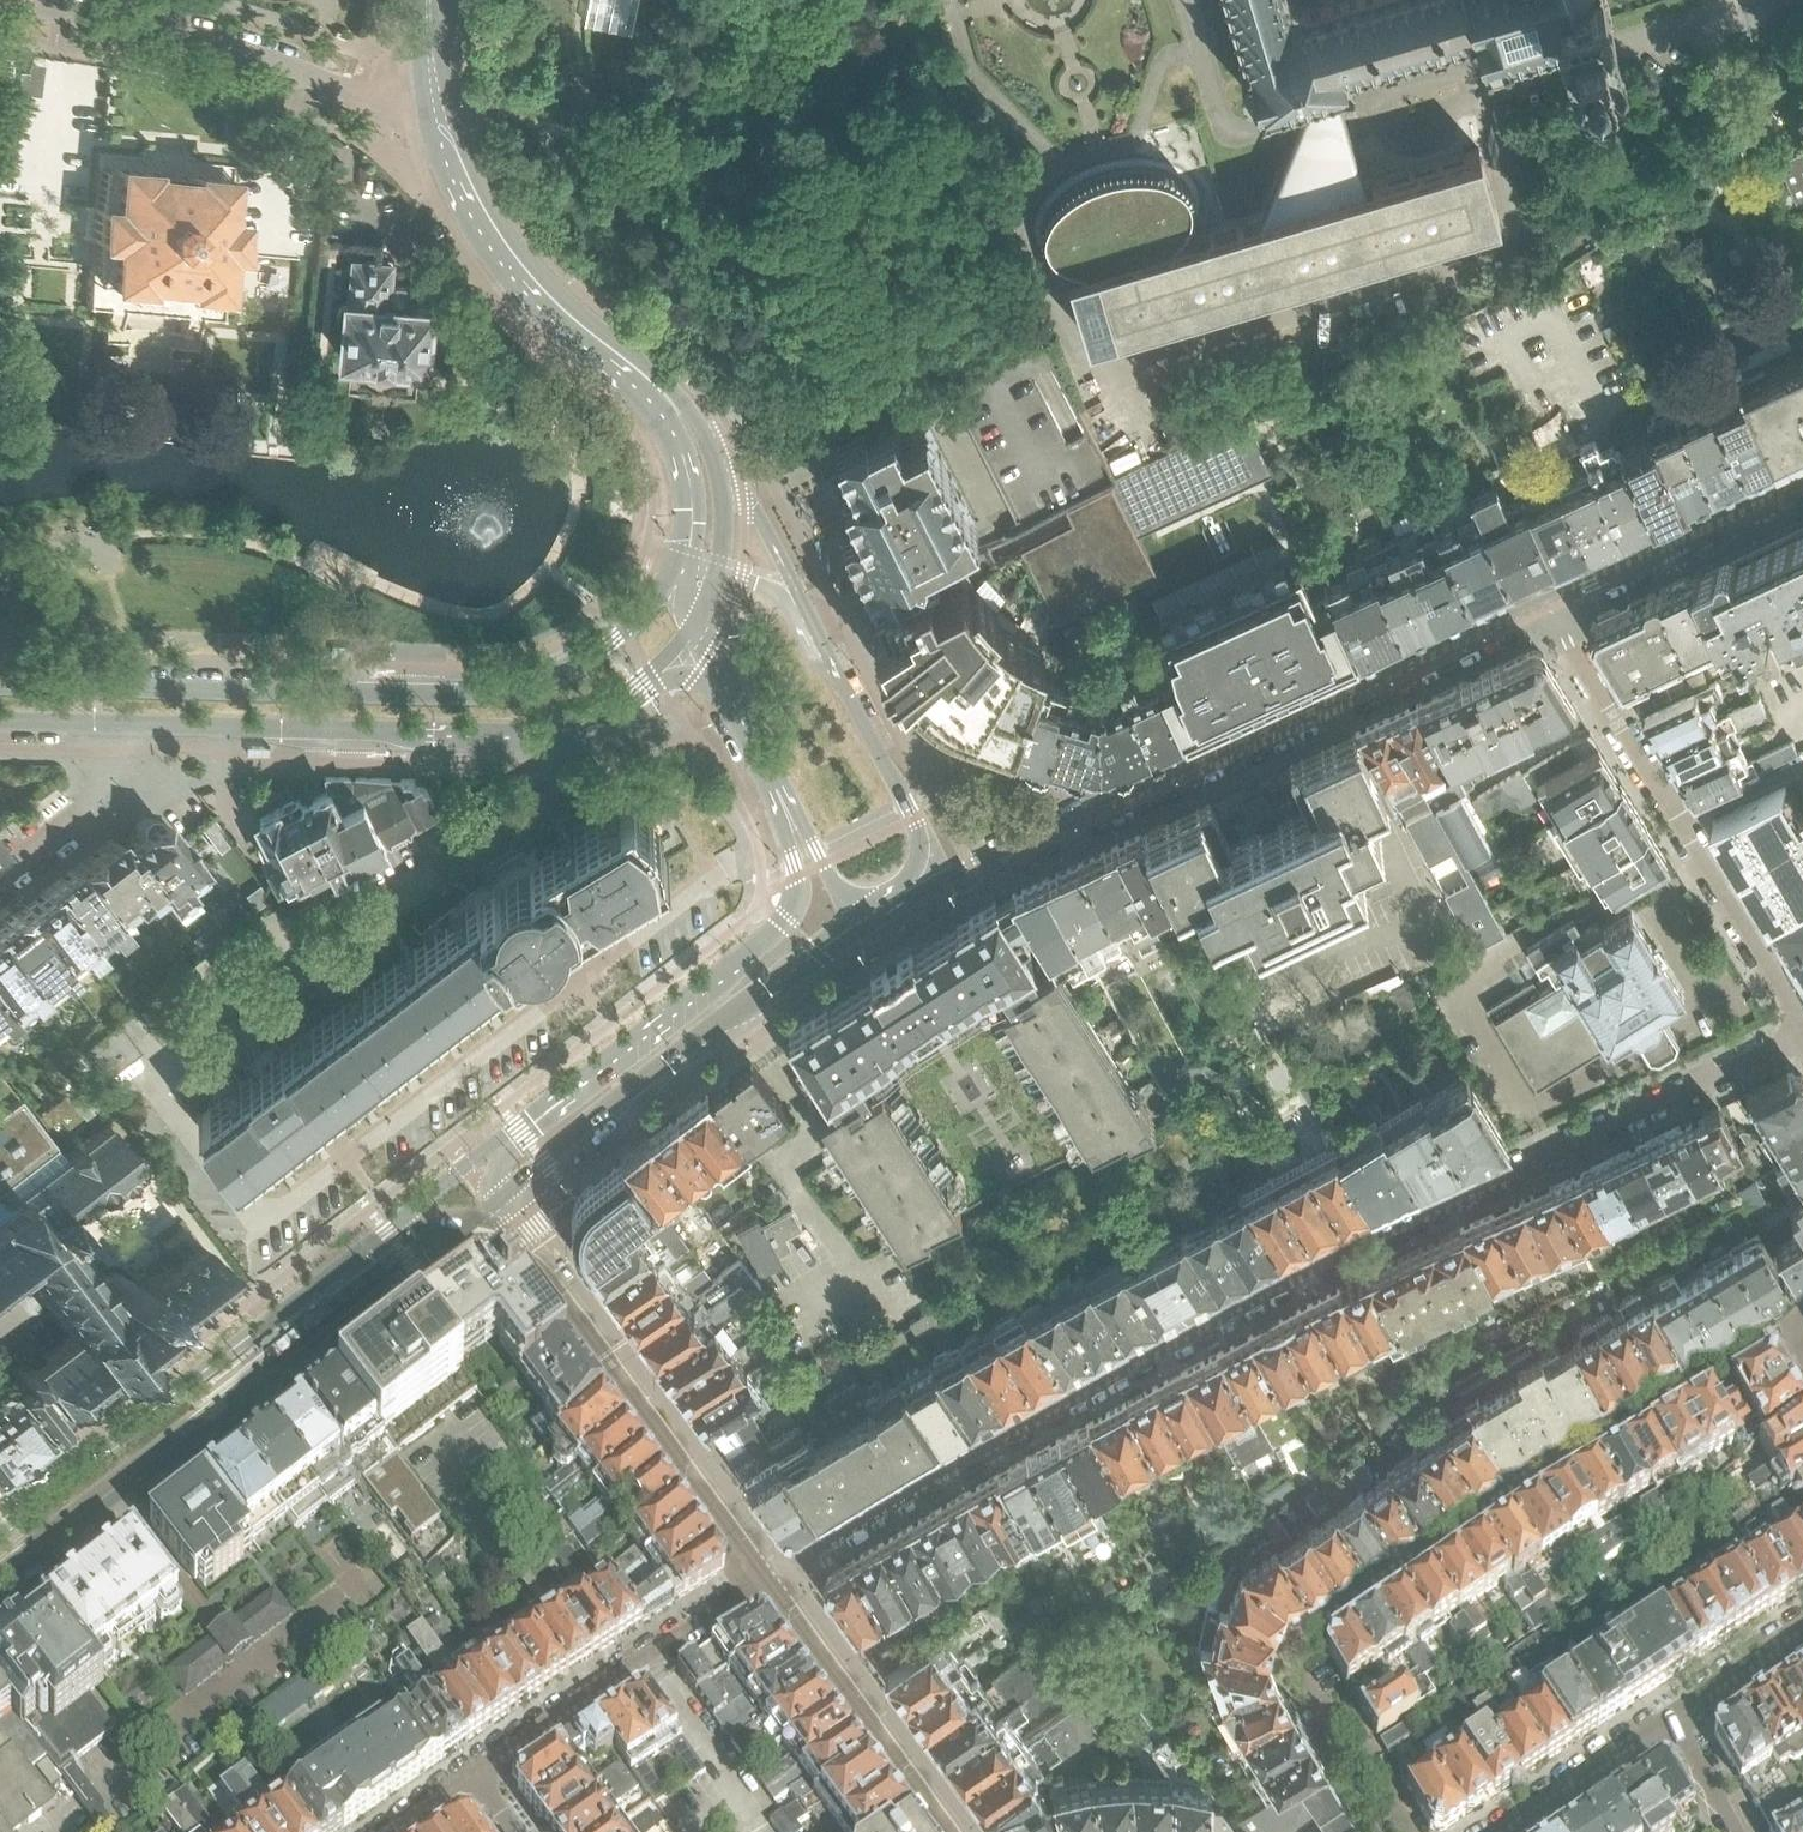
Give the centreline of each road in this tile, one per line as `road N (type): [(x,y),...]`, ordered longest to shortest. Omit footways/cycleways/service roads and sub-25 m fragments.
road 1 (residential): [(1802,1034),(1295,1279),(772,1571)]
road 2 (residential): [(1408,1831),(1301,1670),(1297,1641),(1308,1622),(1549,1461),(1561,1445),(1749,1332),(1789,1330)]
road 3 (secondary): [(678,567),(586,660),(512,687),(446,693),(0,685)]
road 4 (tertiary): [(891,902),(1542,599)]
road 5 (tertiary): [(0,1584),(500,1206)]
road 6 (secondary): [(102,724),(541,736),(624,701),(690,638)]
road 7 (tertiary): [(467,1169),(0,1536)]
road 8 (tertiary): [(793,823),(798,879),(786,921),(467,1169)]
road 9 (residential): [(1542,599),(1802,1022)]
road 10 (tertiary): [(500,1206),(891,902)]
road 11 (residential): [(772,1571),(500,1206)]
road 12 (residential): [(438,102),(371,97),(262,55),(0,2)]
road 13 (residential): [(772,1571),(473,1773)]
road 14 (secondary): [(643,373),(538,278),(479,200),(438,102)]
road 15 (tertiary): [(891,902),(914,860),(916,818),(810,612)]
road 16 (residential): [(960,1831),(772,1571)]
road 17 (tertiary): [(1542,599),(1802,480)]
road 18 (tertiary): [(690,638),(793,823)]
road 19 (residential): [(1507,1831),(1672,1720)]
road 20 (residential): [(102,724),(95,795),(0,876)]
road 21 (secondary): [(643,373),(689,471),(684,556)]
road 22 (residential): [(1672,1720),(1802,1633)]
road 23 (tertiary): [(810,612),(782,551),(725,488)]
road 24 (secondary): [(725,488),(702,422),(643,373)]
road 25 (tertiary): [(793,823),(847,895),(891,902)]
road 26 (residential): [(1736,1831),(1672,1720)]

